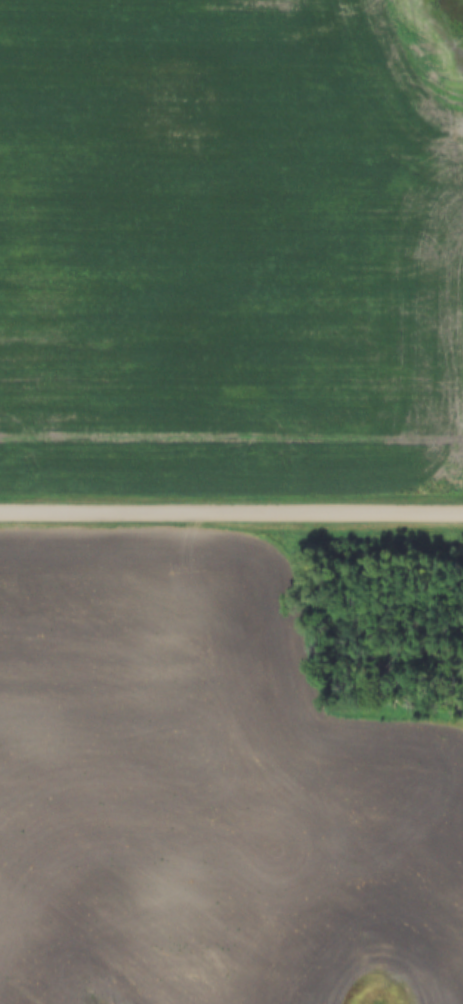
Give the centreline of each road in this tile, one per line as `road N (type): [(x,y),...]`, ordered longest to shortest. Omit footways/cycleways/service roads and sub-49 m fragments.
road 1 (residential): [(0,516),(462,517)]

